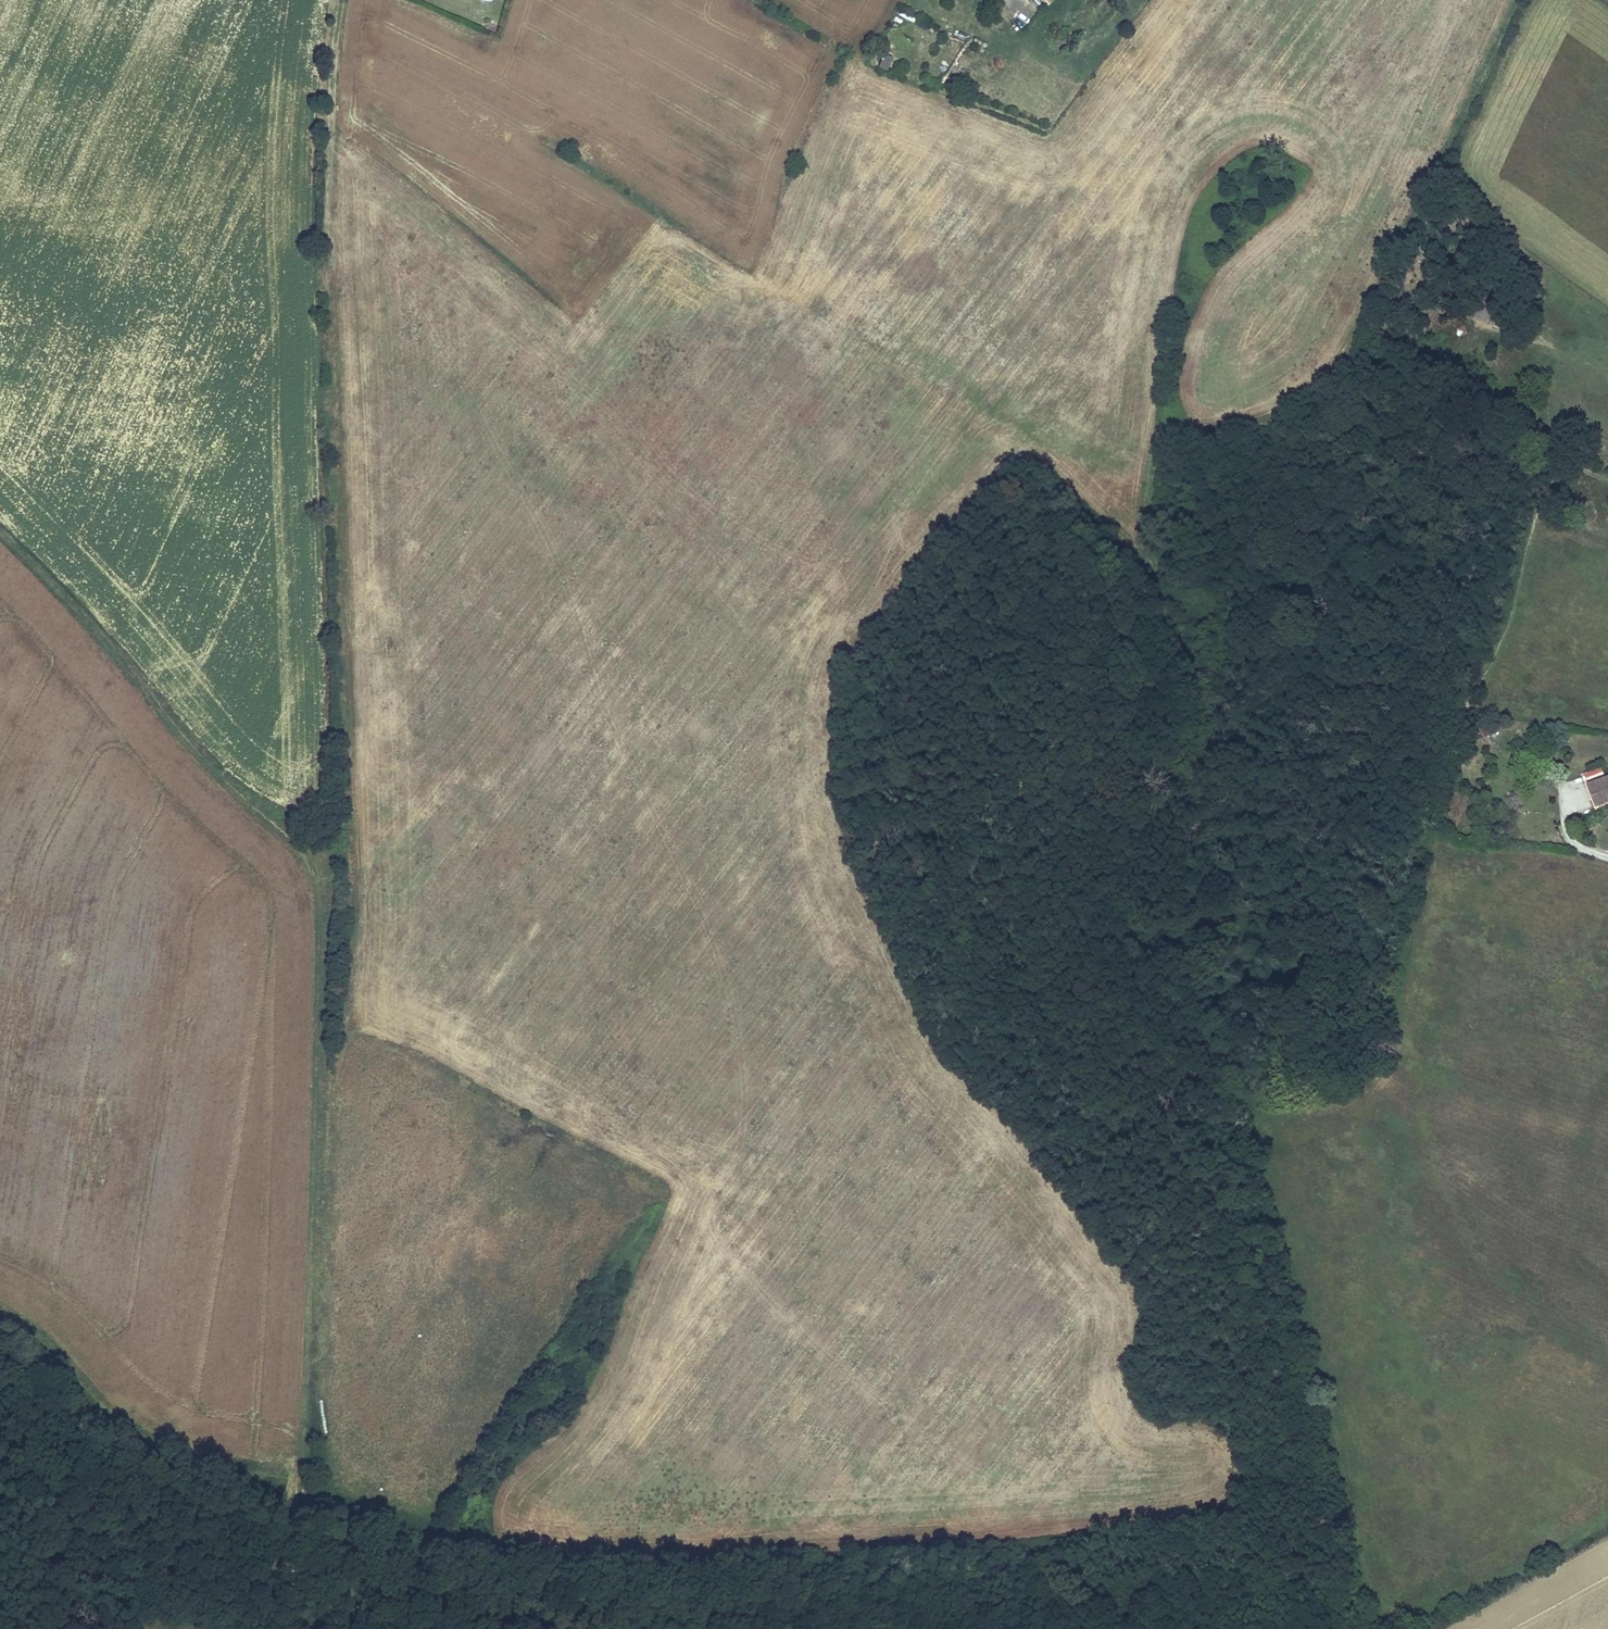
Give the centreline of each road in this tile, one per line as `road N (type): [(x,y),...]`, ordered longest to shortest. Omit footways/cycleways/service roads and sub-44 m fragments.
road 1 (track): [(0,535),(122,658),(205,759),(317,864),(324,893),(305,1463),(298,1477),(284,1482),(228,1471),(122,1423),(0,1307)]

